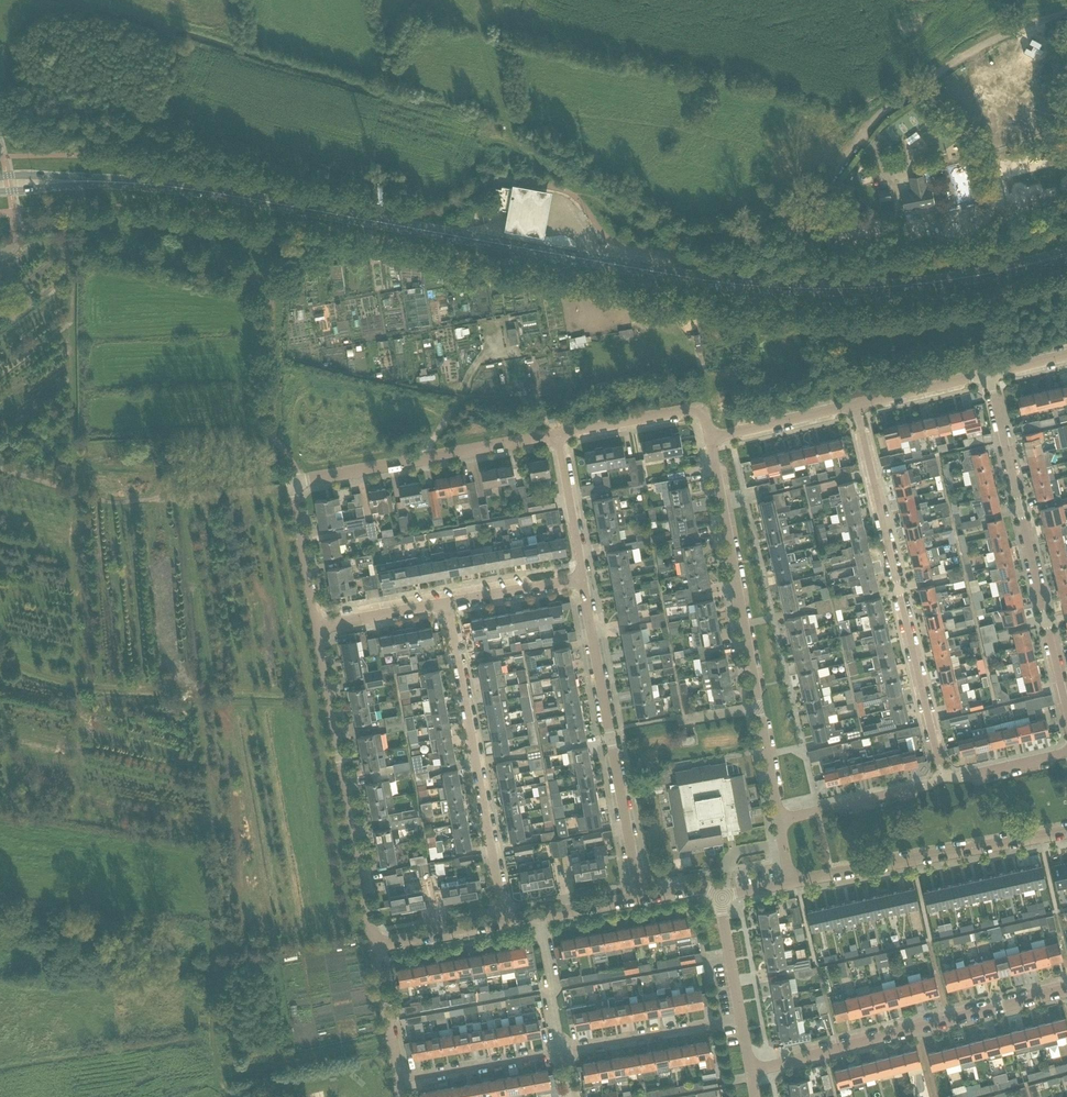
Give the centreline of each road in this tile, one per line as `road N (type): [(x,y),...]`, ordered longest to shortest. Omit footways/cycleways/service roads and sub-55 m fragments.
road 1 (tertiary): [(70,182),(226,195),(743,284),(929,285),(1066,255)]
road 2 (residential): [(321,627),(297,485),(558,435)]
road 3 (residential): [(779,820),(709,432)]
road 4 (residential): [(858,406),(945,780)]
road 5 (unclassified): [(809,222),(813,200),(898,100),(1013,26),(1066,14)]
road 6 (residential): [(404,1081),(743,1022)]
road 7 (residential): [(1066,707),(991,376)]
road 8 (residential): [(751,1066),(1066,985)]
road 9 (residential): [(508,924),(451,604)]
road 10 (residential): [(377,947),(321,627)]
road 11 (residential): [(642,898),(584,580)]
road 12 (residential): [(792,879),(1066,834)]
road 13 (residential): [(779,820),(945,780)]
road 14 (residential): [(558,435),(682,410),(697,412),(709,432)]
road 15 (residential): [(709,432),(858,406)]
road 16 (residential): [(584,580),(558,435)]
road 17 (residential): [(404,1081),(377,947)]
road 18 (residential): [(508,924),(642,898)]
road 19 (residential): [(858,406),(991,376)]
road 20 (residential): [(451,604),(584,580)]
road 21 (residential): [(377,947),(508,924)]
road 22 (residential): [(321,627),(451,604)]
road 23 (residential): [(743,1022),(719,895)]
road 24 (residential): [(945,780),(1066,751)]

